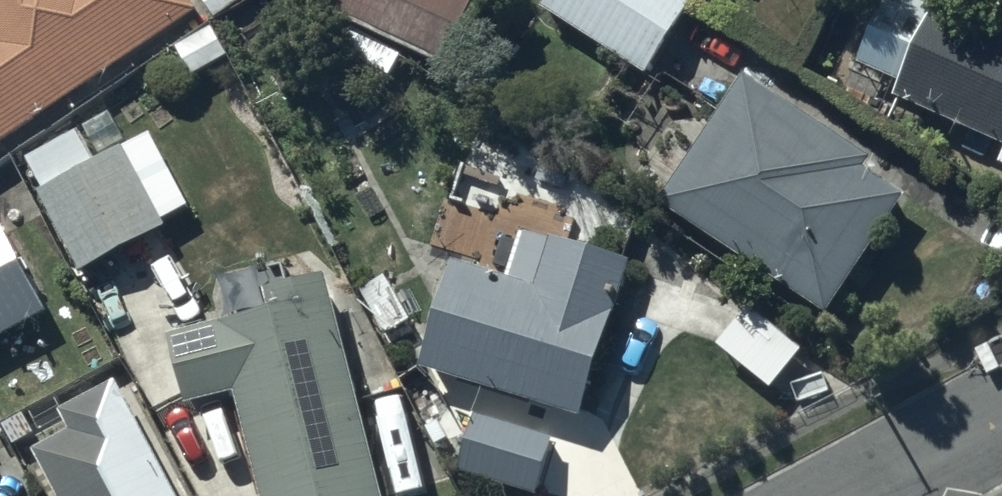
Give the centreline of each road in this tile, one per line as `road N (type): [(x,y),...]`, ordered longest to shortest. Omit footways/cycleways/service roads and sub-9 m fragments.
road 1 (residential): [(857,495),(1001,419)]

